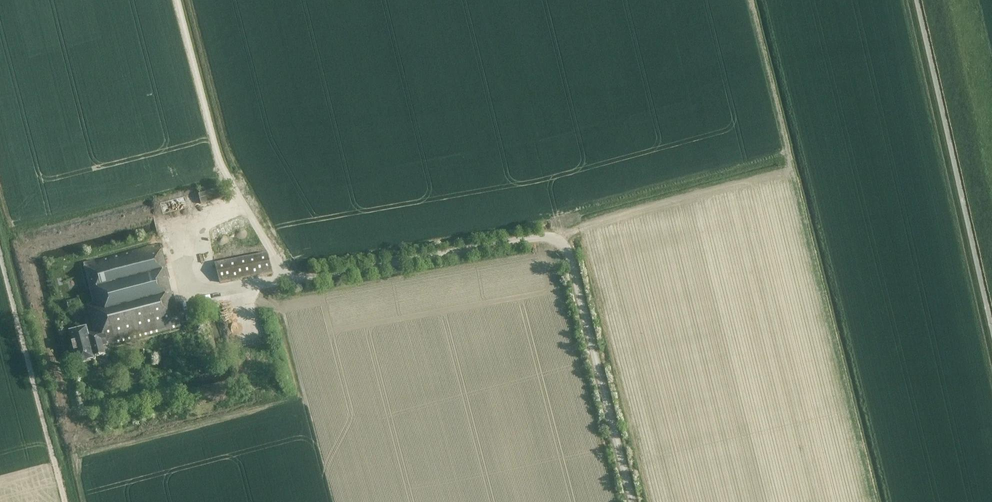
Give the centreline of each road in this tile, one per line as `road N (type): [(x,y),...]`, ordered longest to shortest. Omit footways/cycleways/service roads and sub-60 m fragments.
road 1 (track): [(632,501),(561,235),(300,275),(254,222),(227,176),(181,0)]
road 2 (track): [(991,342),(914,0)]

